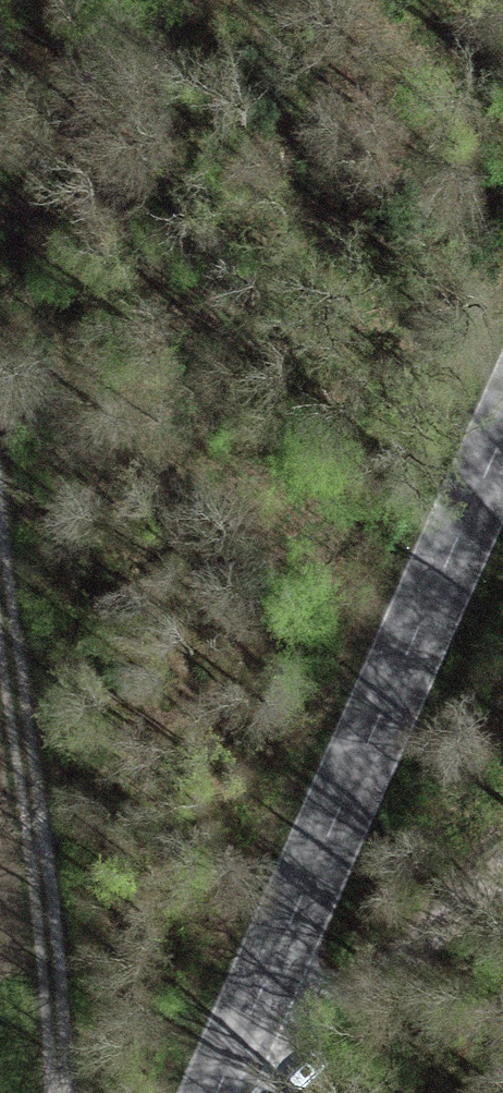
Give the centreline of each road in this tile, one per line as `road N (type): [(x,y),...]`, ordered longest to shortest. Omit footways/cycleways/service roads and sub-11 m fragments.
road 1 (track): [(0,388),(101,1092)]
road 2 (tertiary): [(226,1092),(502,452)]
road 3 (track): [(231,1092),(369,1001),(502,894)]

